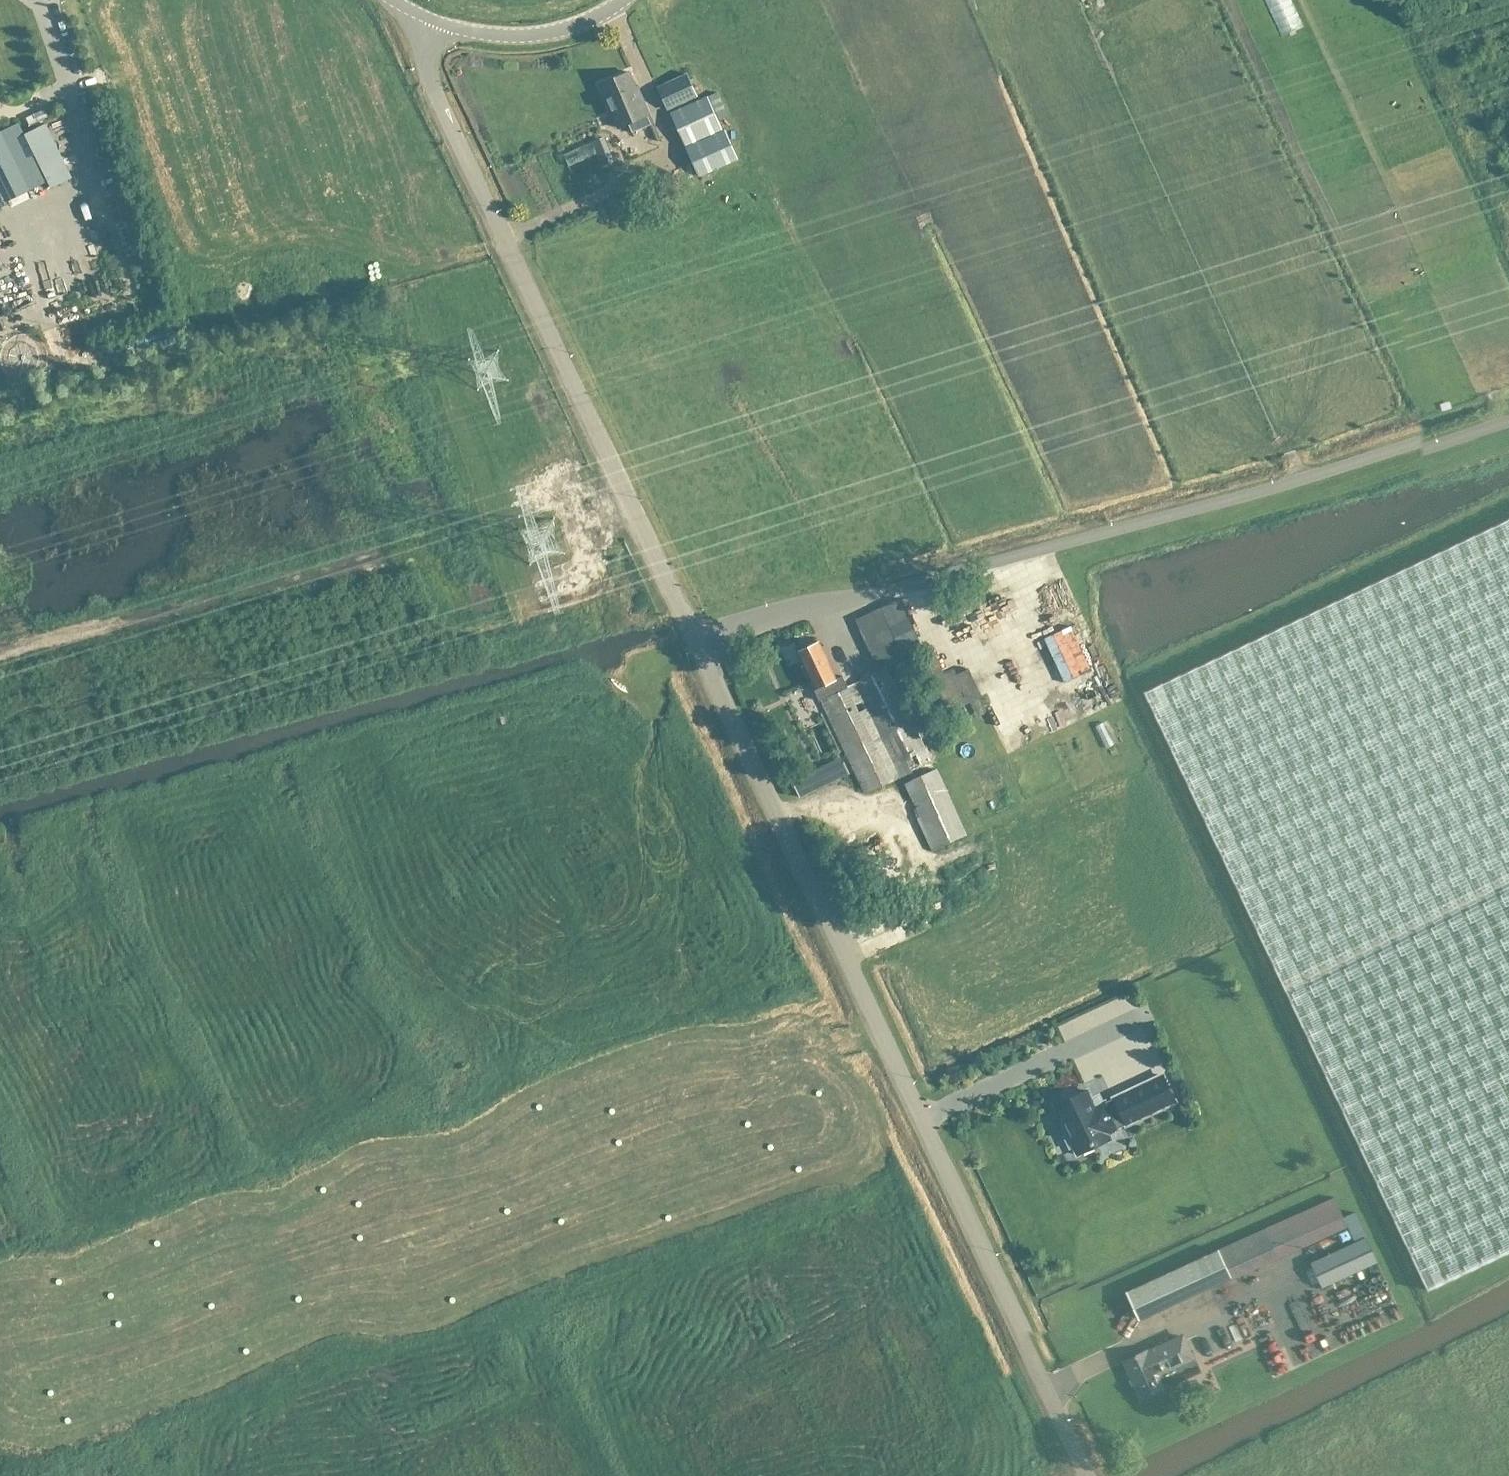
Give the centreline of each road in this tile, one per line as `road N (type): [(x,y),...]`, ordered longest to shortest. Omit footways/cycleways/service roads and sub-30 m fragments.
road 1 (unclassified): [(1093,1475),(690,636)]
road 2 (unclassified): [(690,636),(1094,536),(1508,409)]
road 3 (unclassified): [(690,636),(435,104),(421,51),(430,20)]
road 4 (unclassified): [(430,20),(505,37),(539,35),(625,0)]

